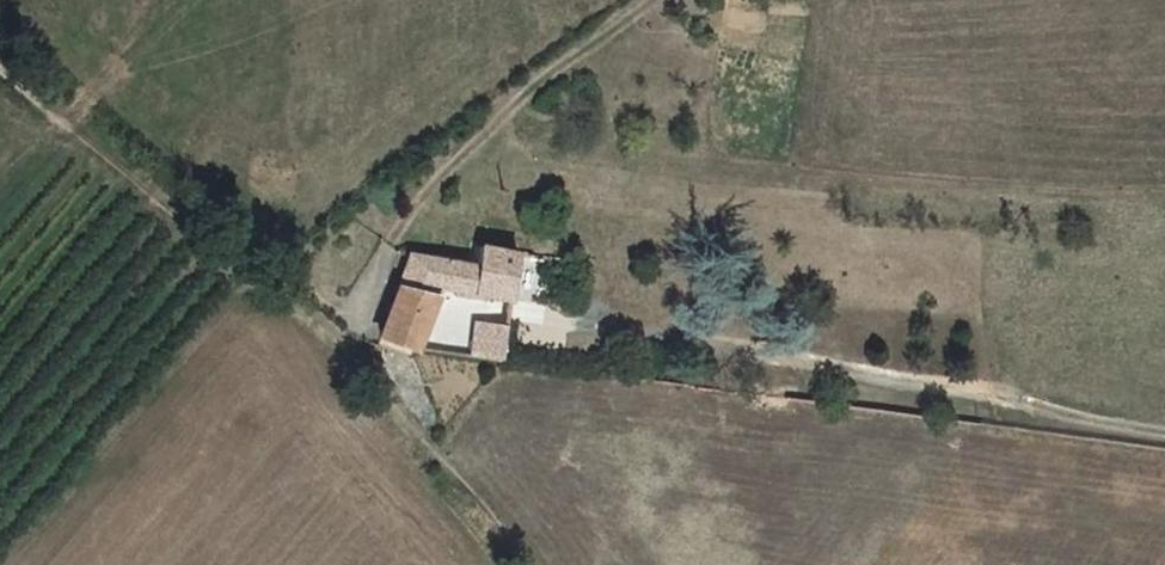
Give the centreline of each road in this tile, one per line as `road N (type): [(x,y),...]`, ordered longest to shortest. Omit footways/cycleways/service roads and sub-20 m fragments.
road 1 (track): [(1164,432),(1028,413),(658,335),(530,318)]
road 2 (track): [(347,348),(382,254),(434,183),(528,91),(645,0)]
road 3 (track): [(0,68),(347,348)]

